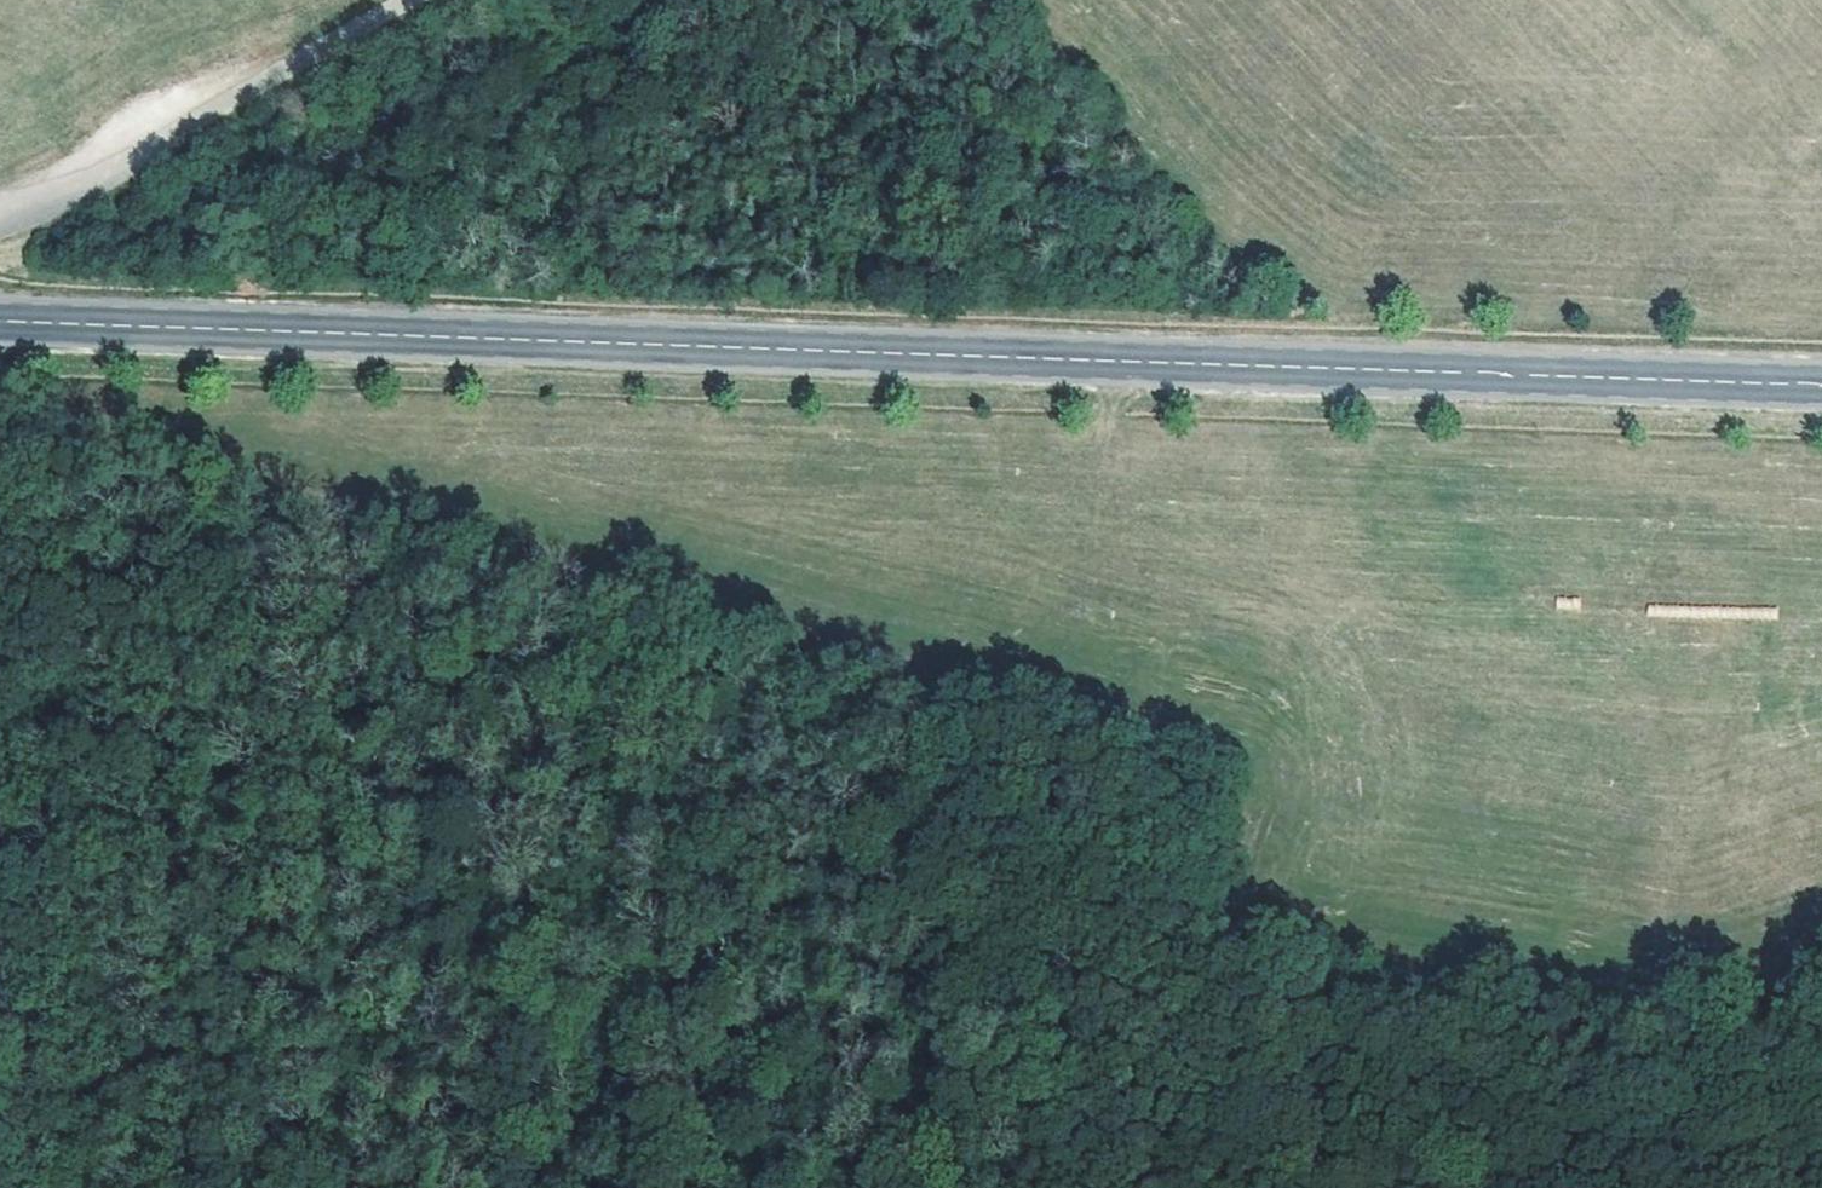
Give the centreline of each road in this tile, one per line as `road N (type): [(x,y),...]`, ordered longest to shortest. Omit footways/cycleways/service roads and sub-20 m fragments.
road 1 (secondary): [(0,321),(1821,385)]
road 2 (track): [(489,0),(0,240)]

